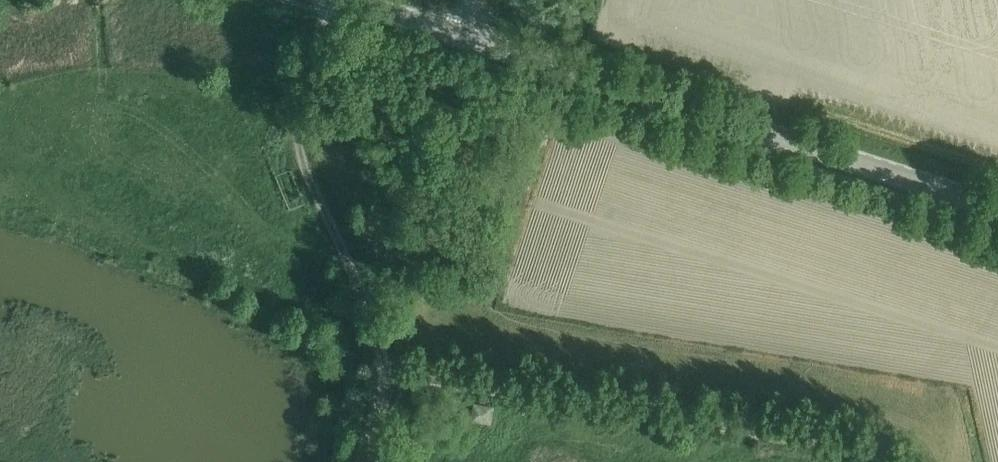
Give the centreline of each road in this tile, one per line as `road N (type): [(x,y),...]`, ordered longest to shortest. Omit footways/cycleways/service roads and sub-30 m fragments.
road 1 (tertiary): [(997,209),(465,37)]
road 2 (track): [(386,378),(772,438),(869,461)]
road 3 (track): [(331,0),(303,100),(301,140),(306,169),(375,326),(386,378)]
road 4 (tertiary): [(465,37),(348,0)]

